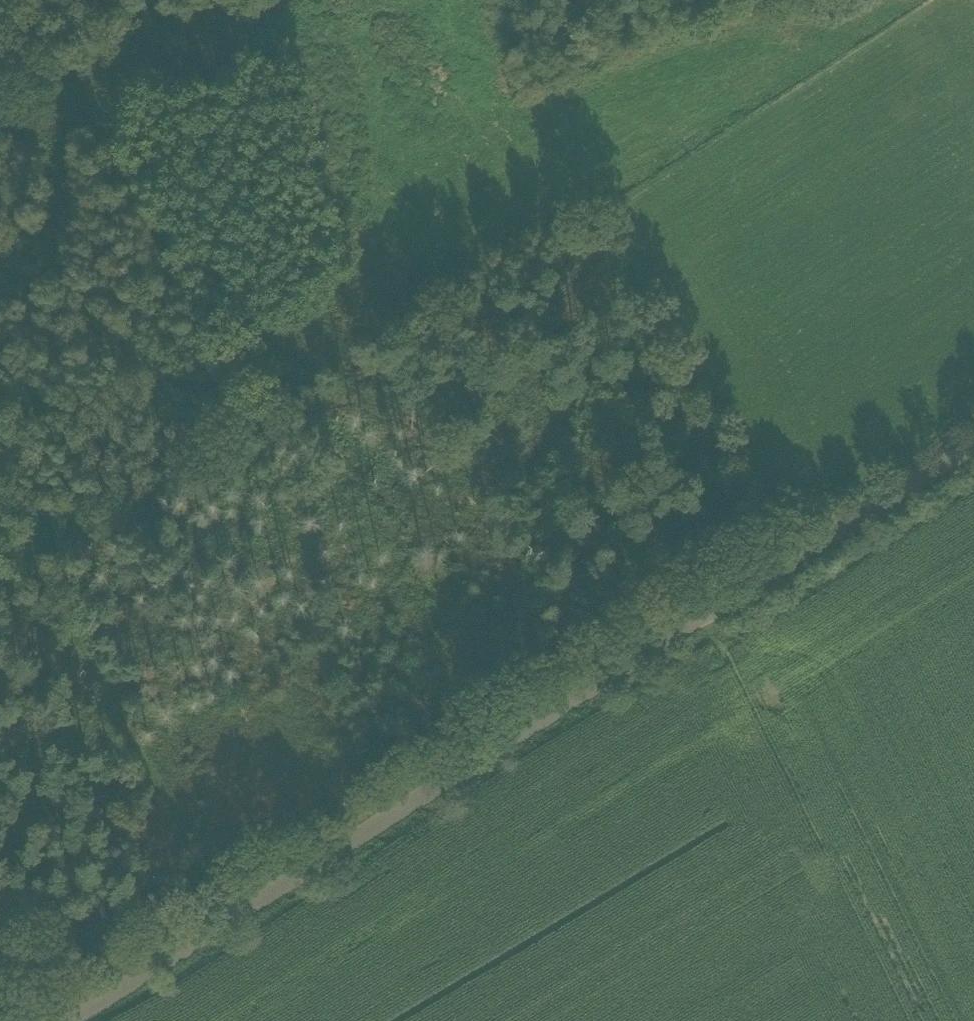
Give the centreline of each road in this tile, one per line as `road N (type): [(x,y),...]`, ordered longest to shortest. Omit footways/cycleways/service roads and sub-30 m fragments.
road 1 (unclassified): [(71,1020),(973,449)]
road 2 (track): [(0,494),(168,407),(147,275),(90,199),(23,204),(0,218)]
road 3 (track): [(231,918),(0,511)]

